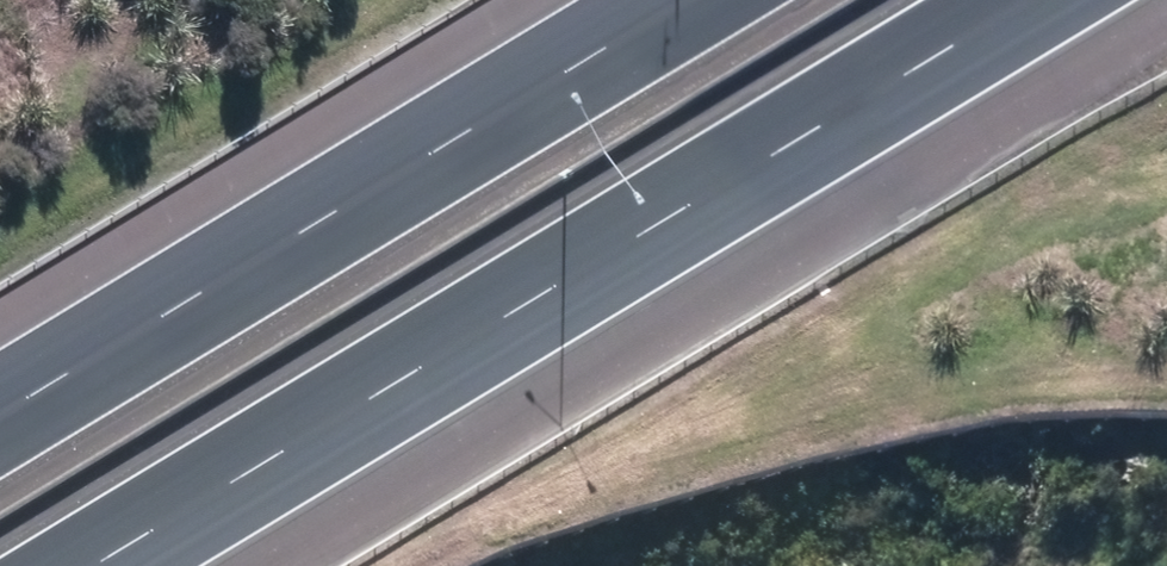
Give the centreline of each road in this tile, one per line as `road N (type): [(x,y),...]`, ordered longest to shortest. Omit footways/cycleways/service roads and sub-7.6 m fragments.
road 1 (motorway): [(1036,0),(102,565)]
road 2 (motorway): [(0,415),(660,0)]

